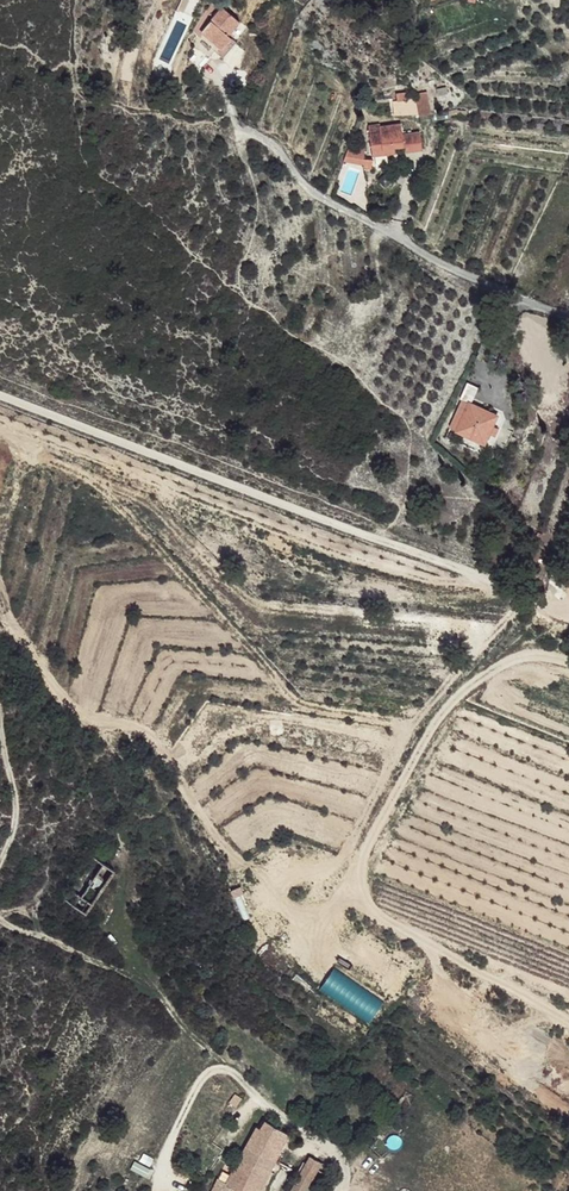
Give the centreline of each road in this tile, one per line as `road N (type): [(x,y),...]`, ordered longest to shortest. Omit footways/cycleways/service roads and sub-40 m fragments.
road 1 (track): [(0,404),(568,607)]
road 2 (track): [(342,1190),(345,1163),(332,1143),(257,1095),(118,968),(0,916)]
road 3 (residential): [(239,128),(276,146),(311,193),(453,269),(568,315)]
road 4 (track): [(0,855),(17,792),(0,714)]

